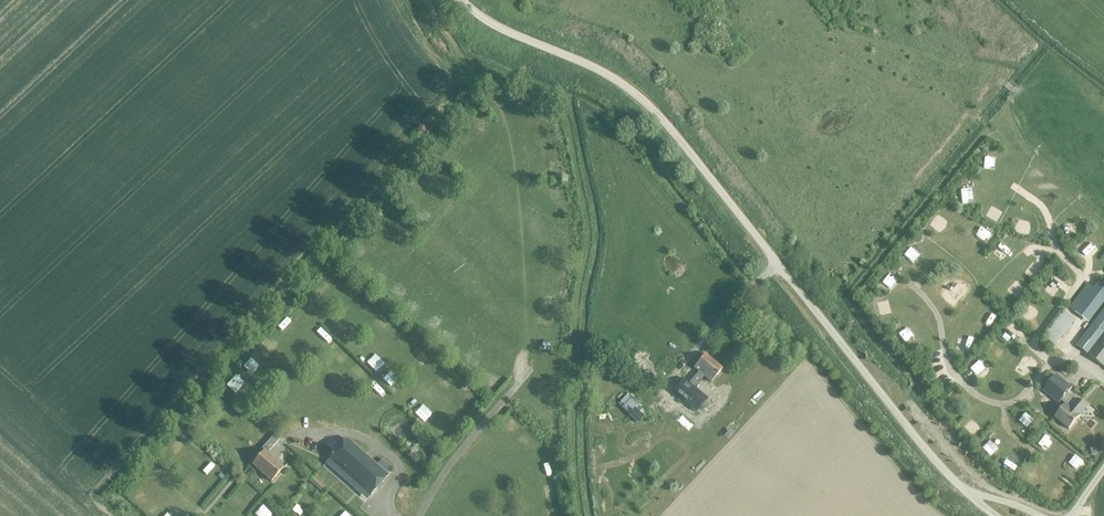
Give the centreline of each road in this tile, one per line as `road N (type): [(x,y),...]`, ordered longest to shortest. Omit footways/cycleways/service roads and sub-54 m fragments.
road 1 (unclassified): [(967,492),(644,101),(615,79),(493,27),(460,0)]
road 2 (track): [(504,117),(522,378)]

